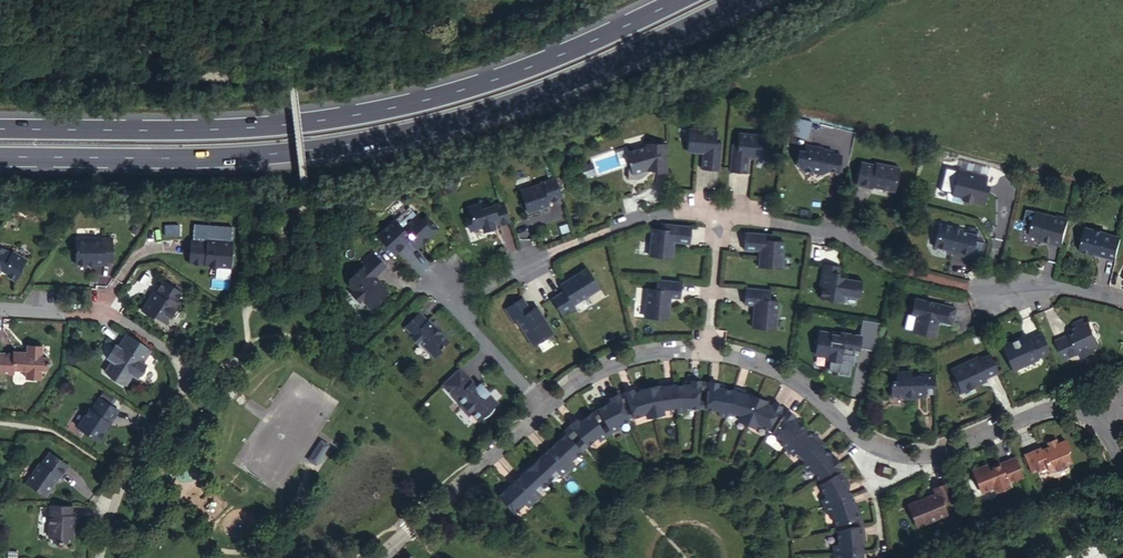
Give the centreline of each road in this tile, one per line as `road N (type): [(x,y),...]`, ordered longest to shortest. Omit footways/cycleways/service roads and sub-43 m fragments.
road 1 (trunk): [(0,156),(237,156),(416,131),(534,93),(735,0)]
road 2 (trunk): [(675,0),(527,67),(343,115),(248,127),(0,128)]
road 3 (residential): [(544,410),(612,363),(706,351),(773,371),(864,443),(902,456),(938,453),(1047,408),(1110,419)]
road 4 (residential): [(896,269),(822,229),(671,211),(516,266),(455,307),(544,410)]
road 5 (residential): [(379,557),(544,410)]
road 6 (residential): [(0,306),(122,318),(173,355),(189,378)]
road 7 (residential): [(1122,302),(1059,285),(971,287)]

